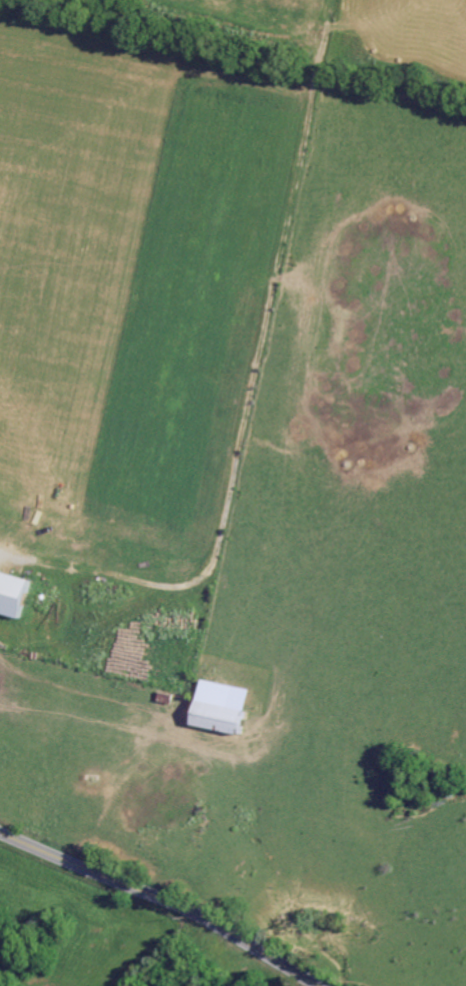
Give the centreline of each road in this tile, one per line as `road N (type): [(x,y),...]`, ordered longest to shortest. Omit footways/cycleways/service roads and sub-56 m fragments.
road 1 (secondary): [(0,833),(204,919),(319,985)]

